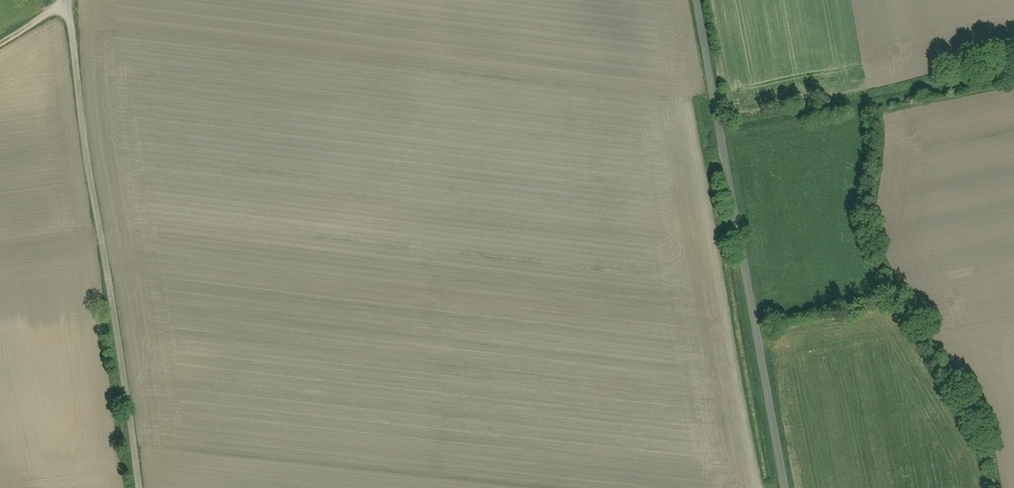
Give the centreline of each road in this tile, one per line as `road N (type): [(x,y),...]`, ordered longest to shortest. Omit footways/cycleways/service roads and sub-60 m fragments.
road 1 (residential): [(785,487),(696,0)]
road 2 (track): [(62,3),(77,46),(141,487)]

